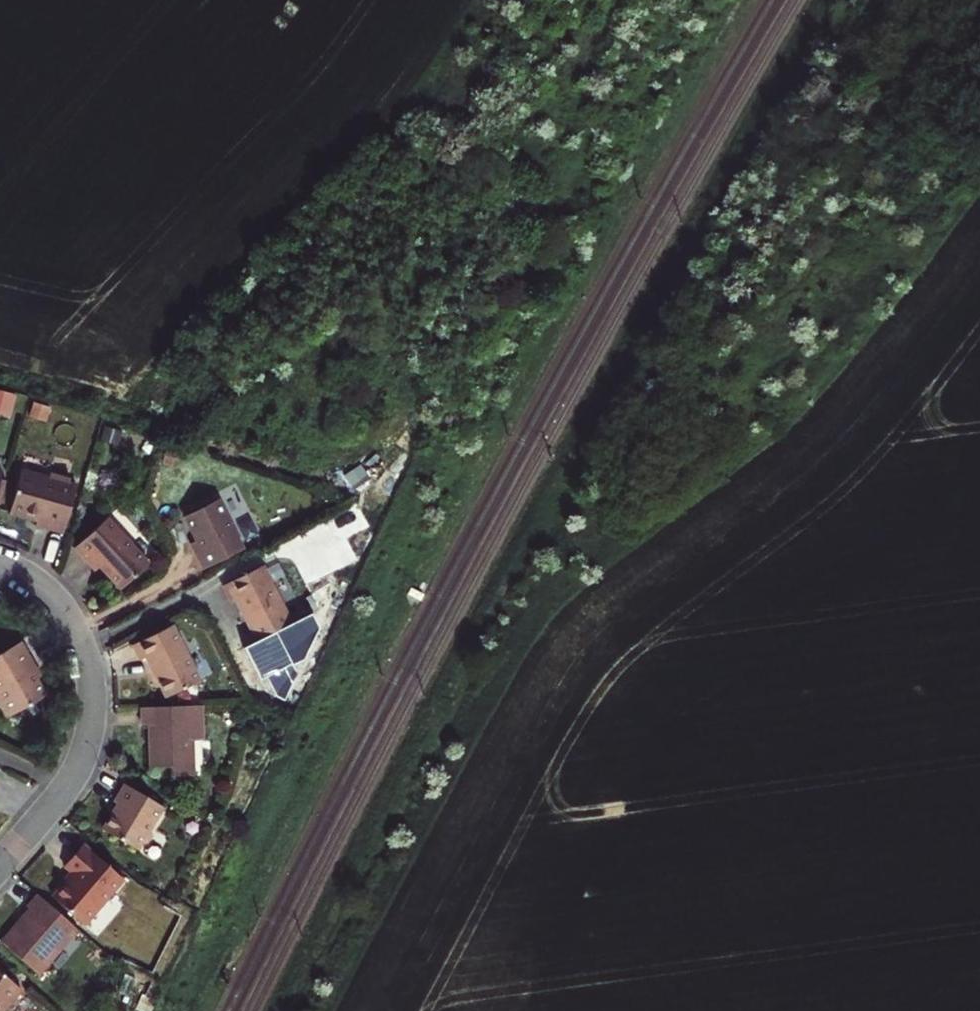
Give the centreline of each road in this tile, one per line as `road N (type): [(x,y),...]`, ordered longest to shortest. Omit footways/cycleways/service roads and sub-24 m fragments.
road 1 (residential): [(0,567),(40,586),(61,609),(96,701),(94,728),(68,788),(0,866)]

